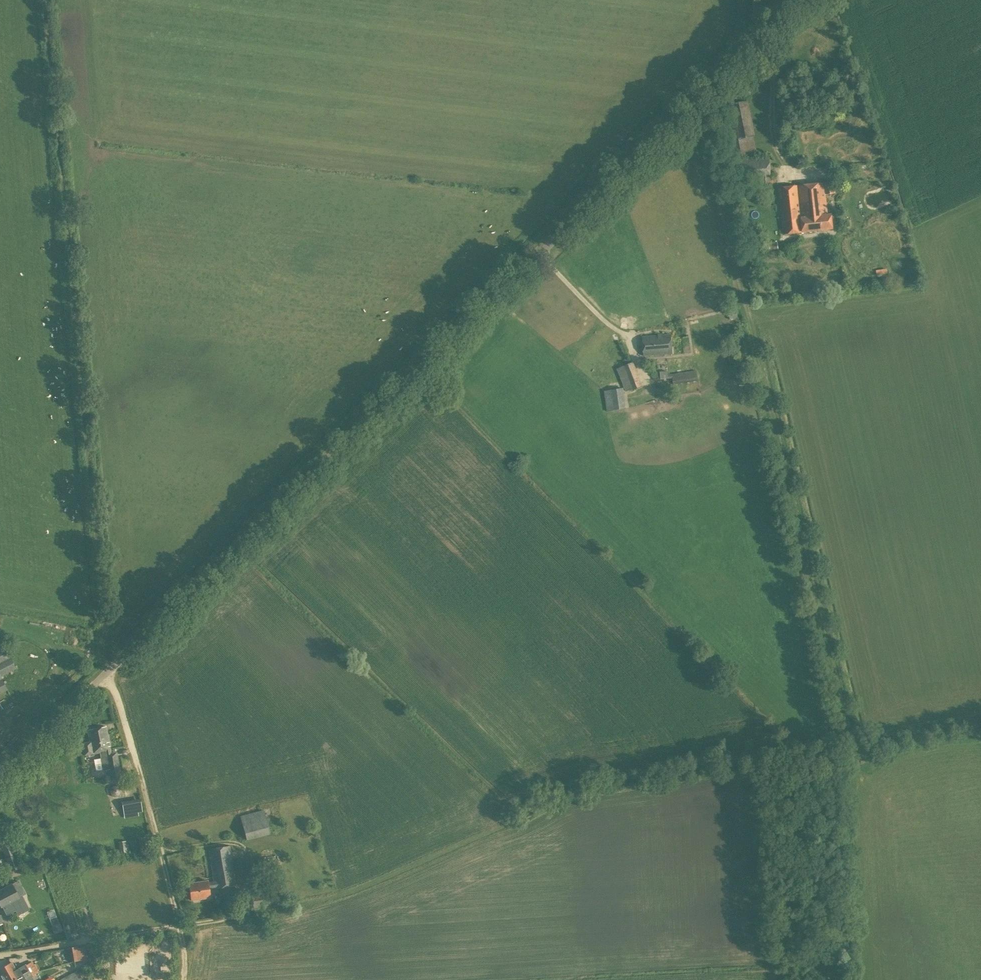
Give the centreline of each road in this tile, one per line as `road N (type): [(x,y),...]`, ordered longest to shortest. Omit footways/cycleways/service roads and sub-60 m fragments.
road 1 (unclassified): [(0,777),(762,37)]
road 2 (track): [(43,0),(104,647),(179,927)]
road 3 (track): [(179,927),(338,893),(588,790),(854,741)]
road 4 (track): [(703,100),(854,741)]
road 5 (track): [(0,956),(179,927)]
road 6 (track): [(854,741),(980,721)]

